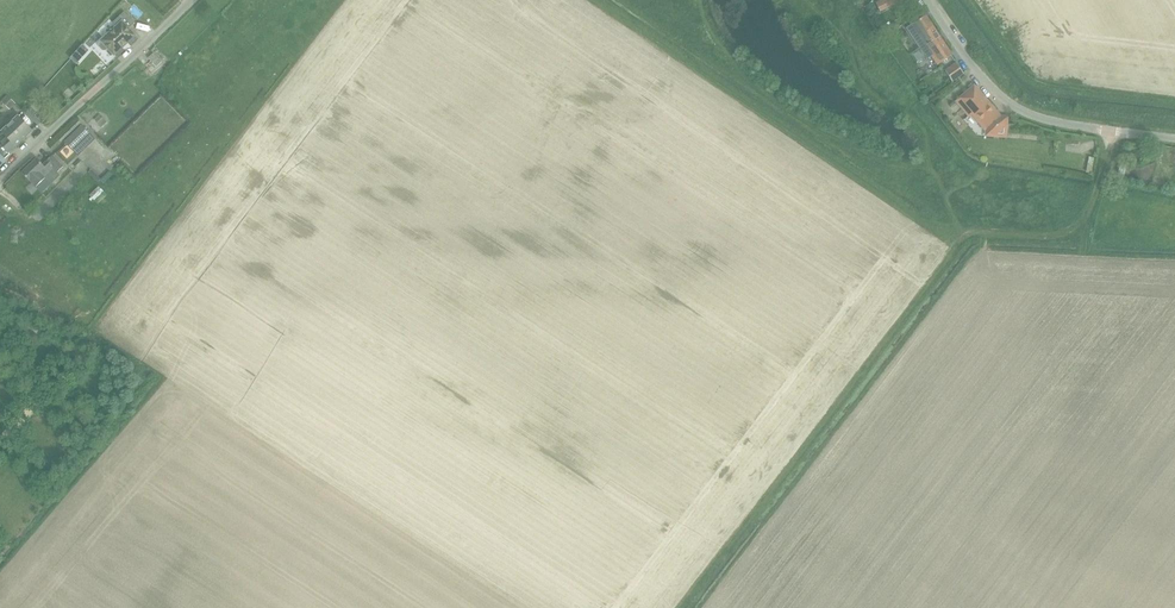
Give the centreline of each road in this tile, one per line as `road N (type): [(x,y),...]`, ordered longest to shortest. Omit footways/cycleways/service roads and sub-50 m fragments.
road 1 (unclassified): [(1174,144),(1042,123),(1007,104),(926,0)]
road 2 (unclassified): [(0,179),(191,0)]

